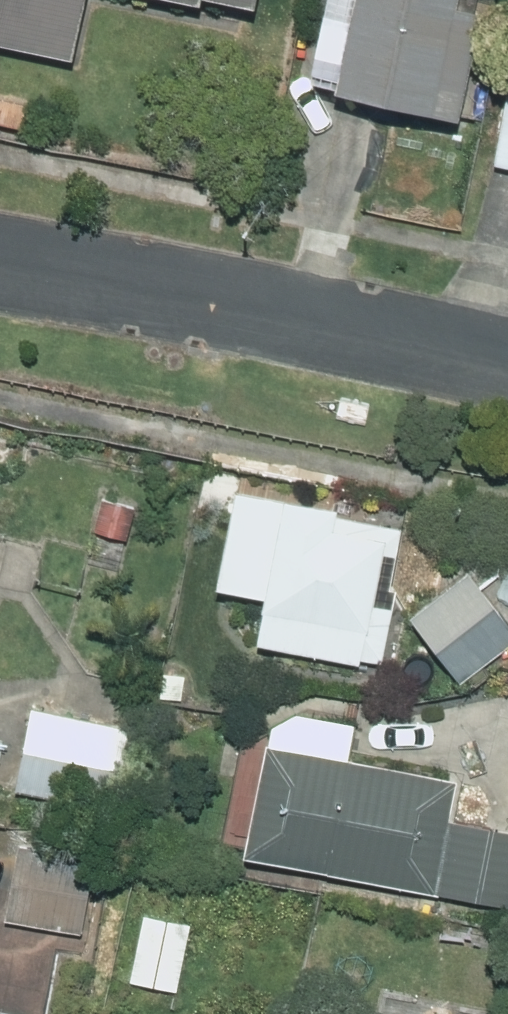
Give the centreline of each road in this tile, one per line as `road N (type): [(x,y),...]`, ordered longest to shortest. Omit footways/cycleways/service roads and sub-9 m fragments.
road 1 (residential): [(0,264),(507,376)]

